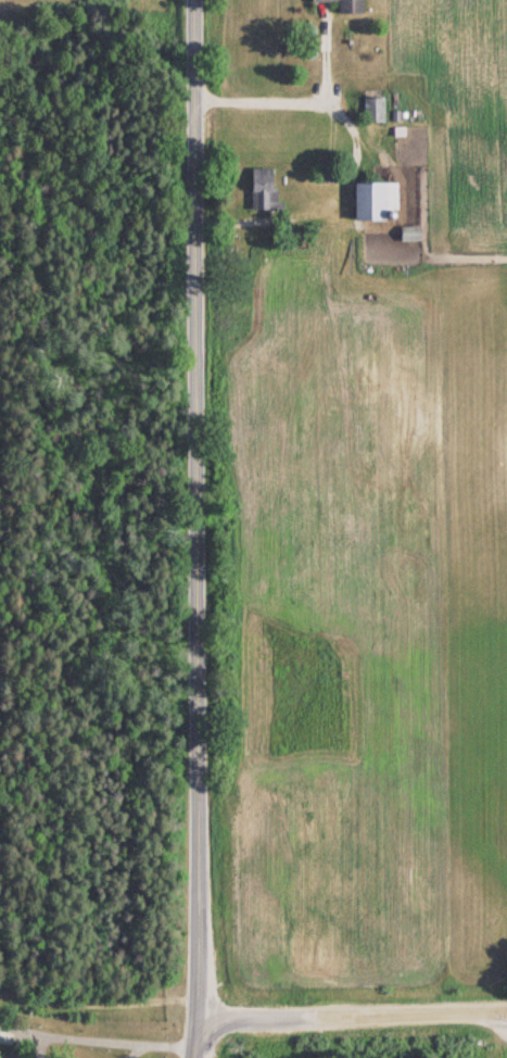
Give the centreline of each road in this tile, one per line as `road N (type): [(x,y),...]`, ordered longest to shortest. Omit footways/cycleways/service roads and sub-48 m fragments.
road 1 (residential): [(195,1057),(204,1017),(193,0)]
road 2 (residential): [(506,1008),(204,1017)]

